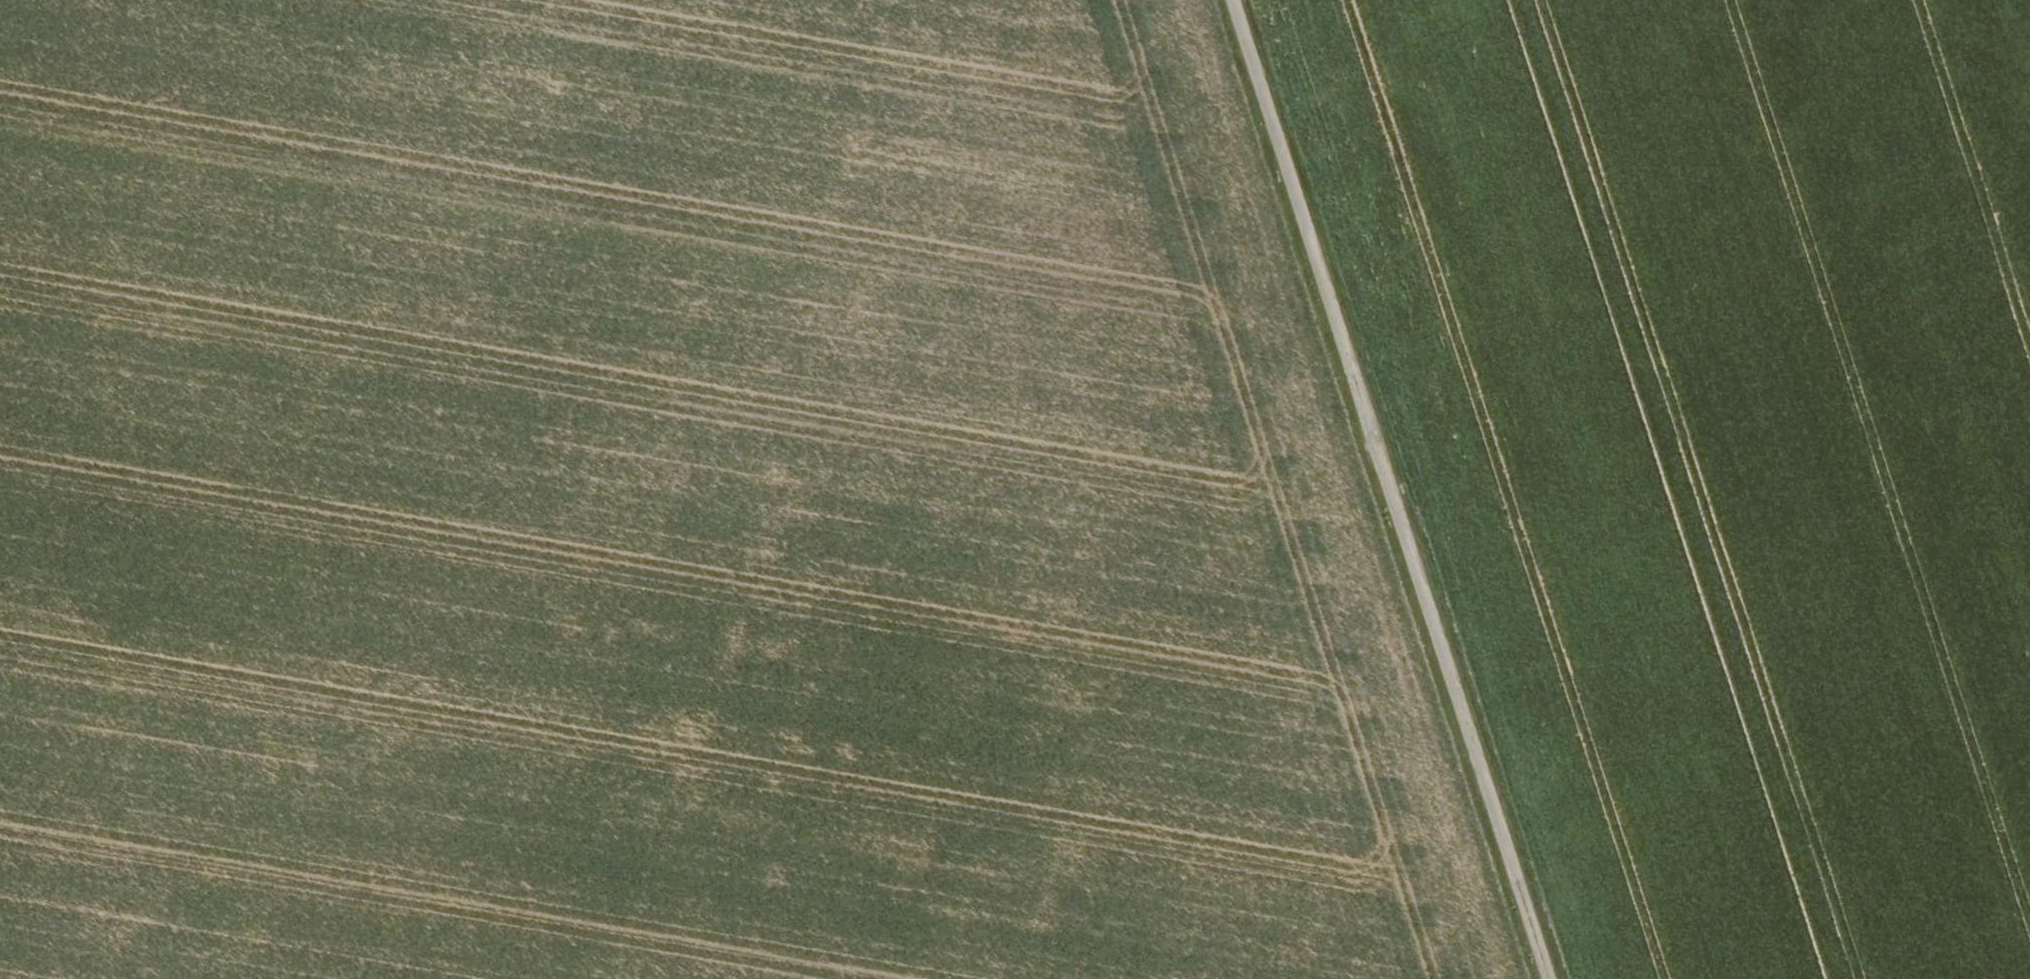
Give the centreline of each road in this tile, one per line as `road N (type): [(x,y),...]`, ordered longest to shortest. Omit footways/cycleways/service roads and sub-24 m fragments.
road 1 (unclassified): [(1232,0),(1549,978)]

